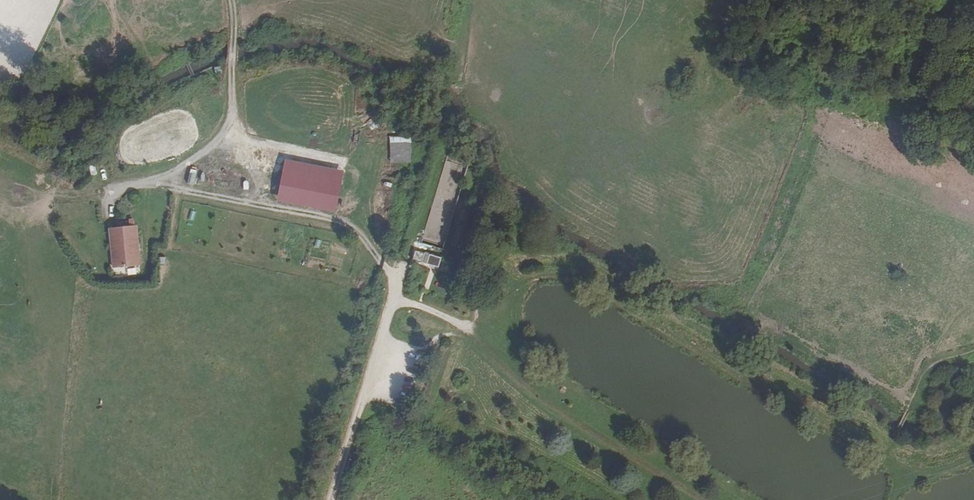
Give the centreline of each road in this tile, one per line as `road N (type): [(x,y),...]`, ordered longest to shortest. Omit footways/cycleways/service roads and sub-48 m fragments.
road 1 (residential): [(328,499),(376,345)]

